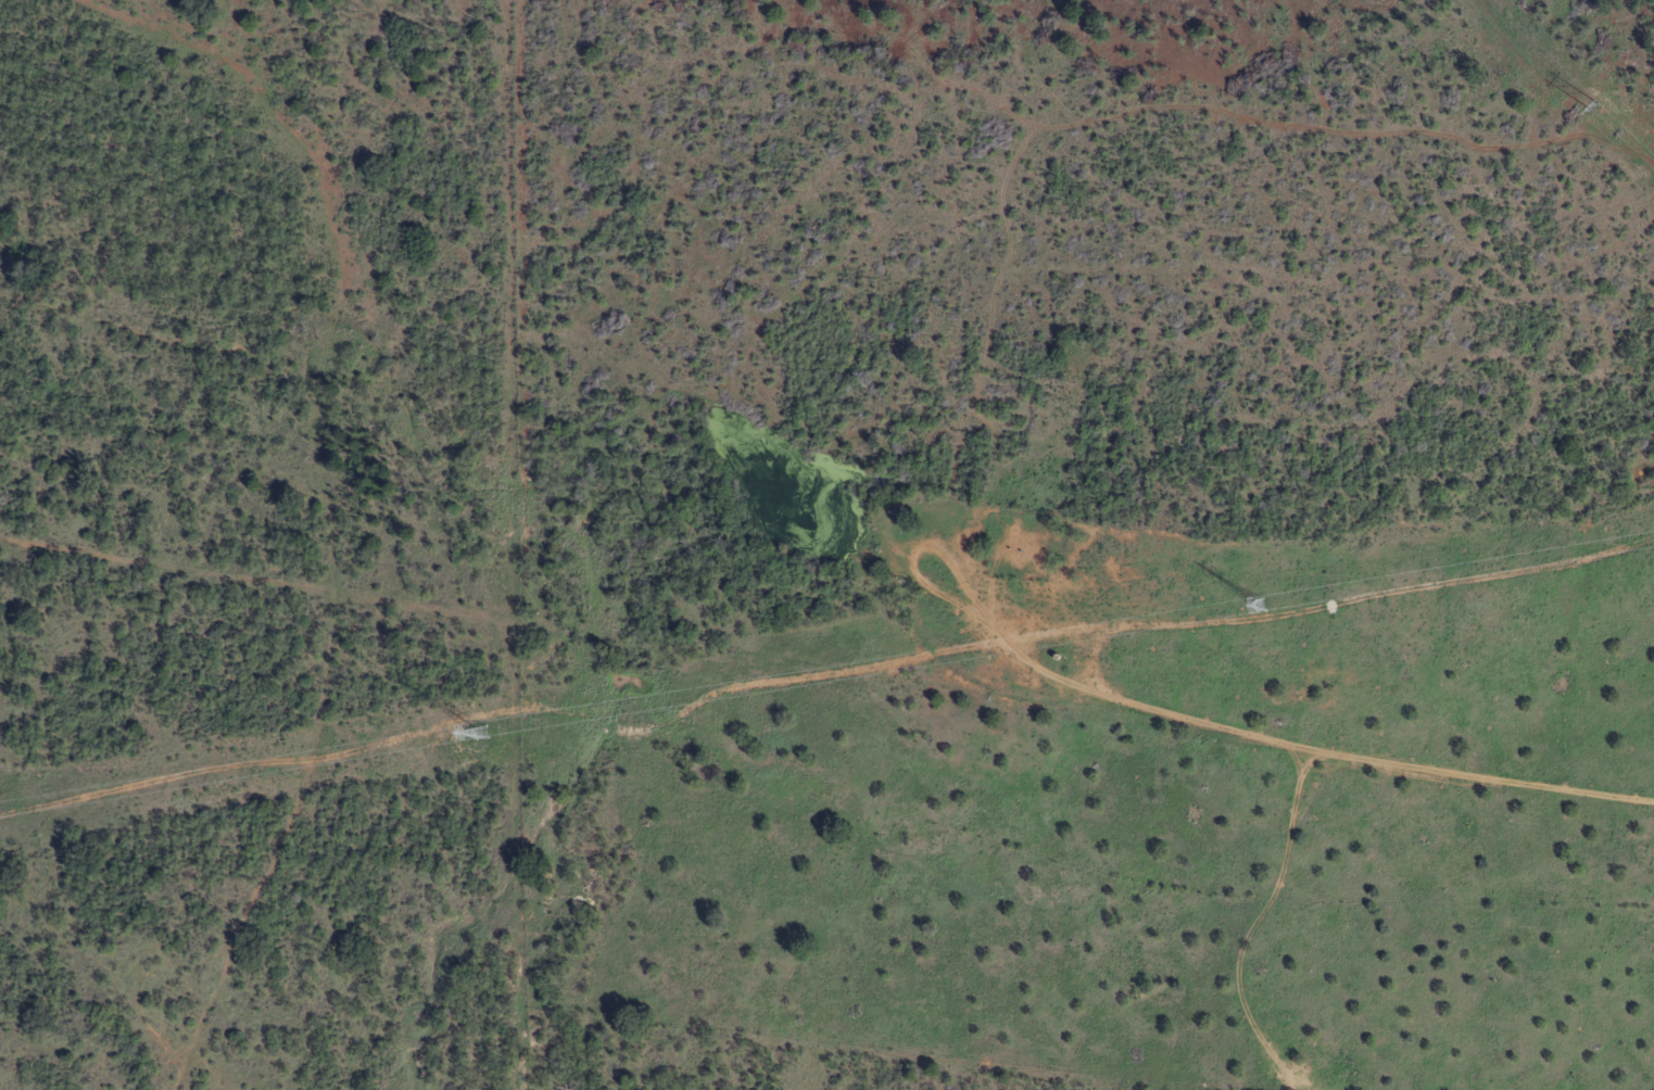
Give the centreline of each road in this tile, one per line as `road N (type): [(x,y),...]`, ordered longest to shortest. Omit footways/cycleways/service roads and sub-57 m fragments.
road 1 (track): [(1653,796),(1537,784),(1188,715),(1002,643),(715,686),(636,736),(560,709),(514,710),(504,622),(480,634),(0,543)]

